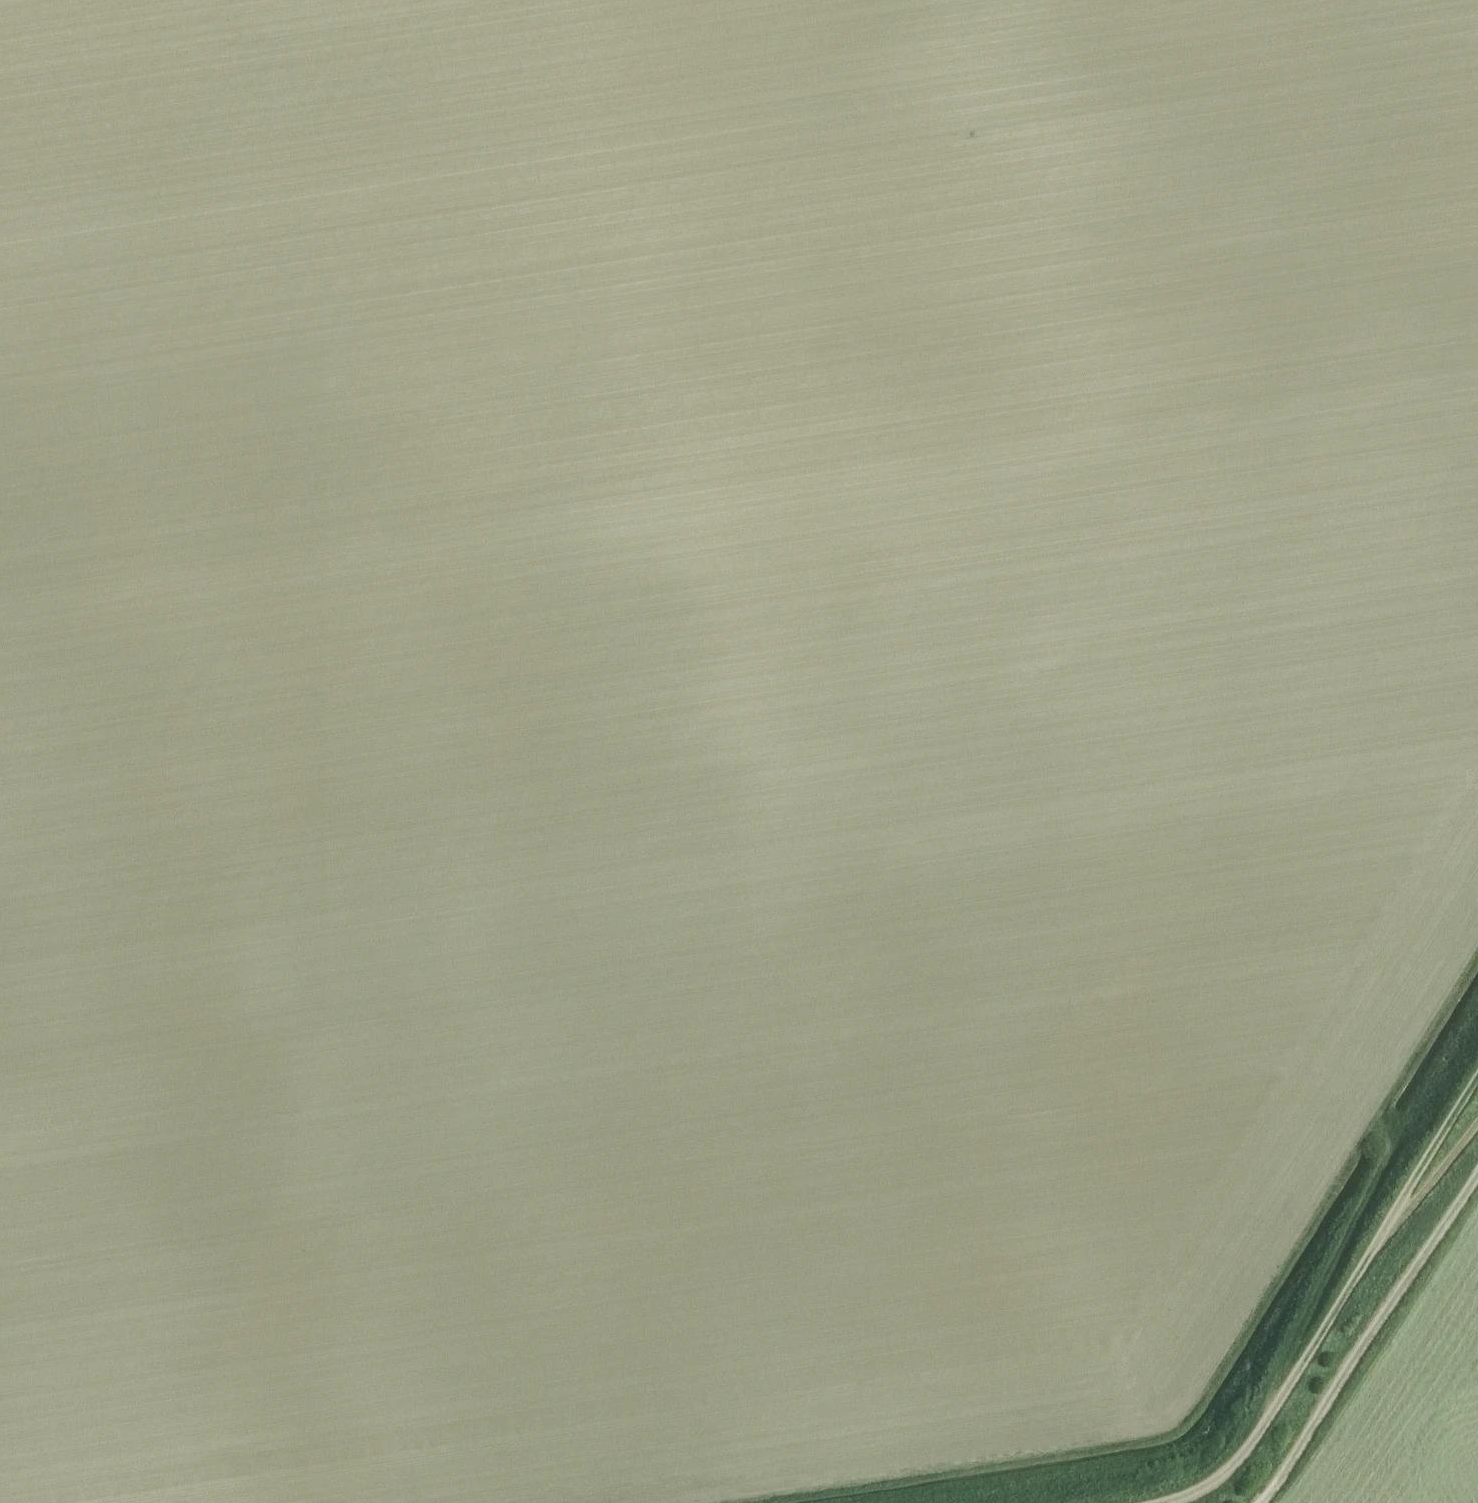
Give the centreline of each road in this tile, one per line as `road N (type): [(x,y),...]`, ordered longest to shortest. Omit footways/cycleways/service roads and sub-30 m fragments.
road 1 (track): [(1477,1081),(1271,1421),(1224,1478),(1168,1502)]
road 2 (track): [(1477,1159),(1264,1502)]
road 3 (track): [(1271,1421),(1282,1378),(1385,1154),(1388,1136),(1367,1118)]

